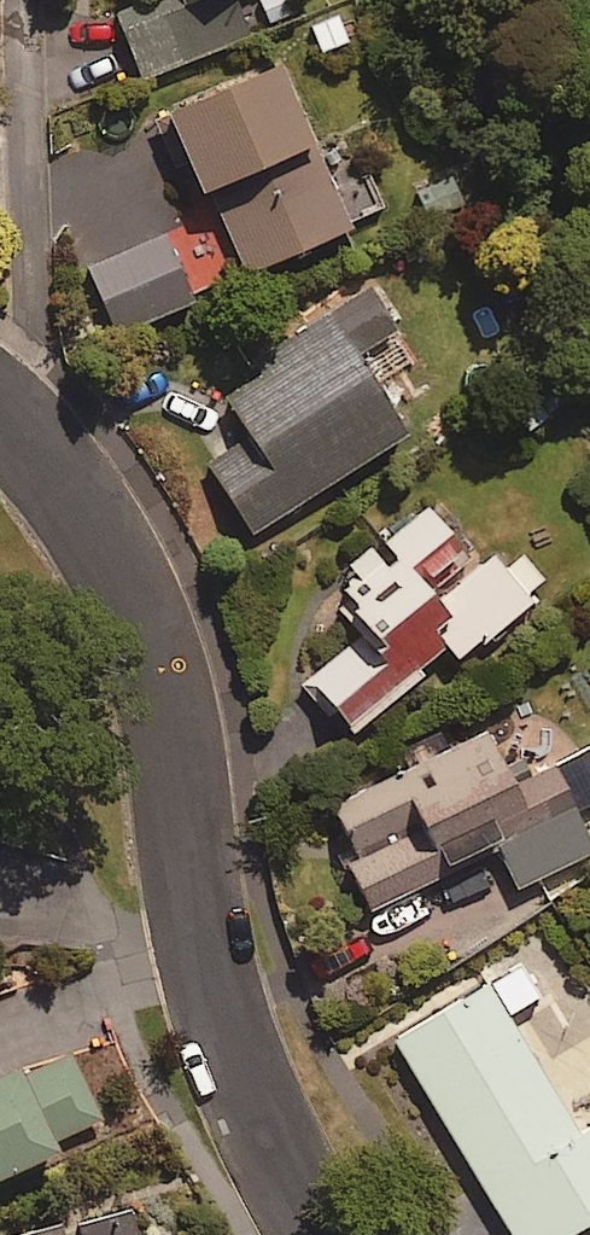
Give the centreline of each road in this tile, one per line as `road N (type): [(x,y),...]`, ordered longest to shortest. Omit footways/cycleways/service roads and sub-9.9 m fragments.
road 1 (residential): [(325,1234),(216,1010),(162,651),(93,494),(0,398)]

